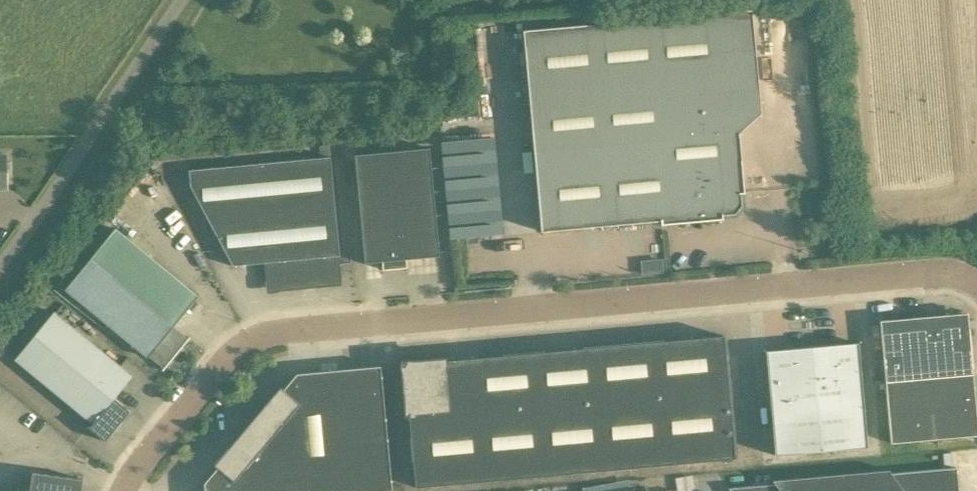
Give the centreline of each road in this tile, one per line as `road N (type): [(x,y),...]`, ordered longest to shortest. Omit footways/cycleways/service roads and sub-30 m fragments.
road 1 (unclassified): [(128,490),(236,358),(269,340),(976,280)]
road 2 (unclassified): [(0,254),(175,0)]

